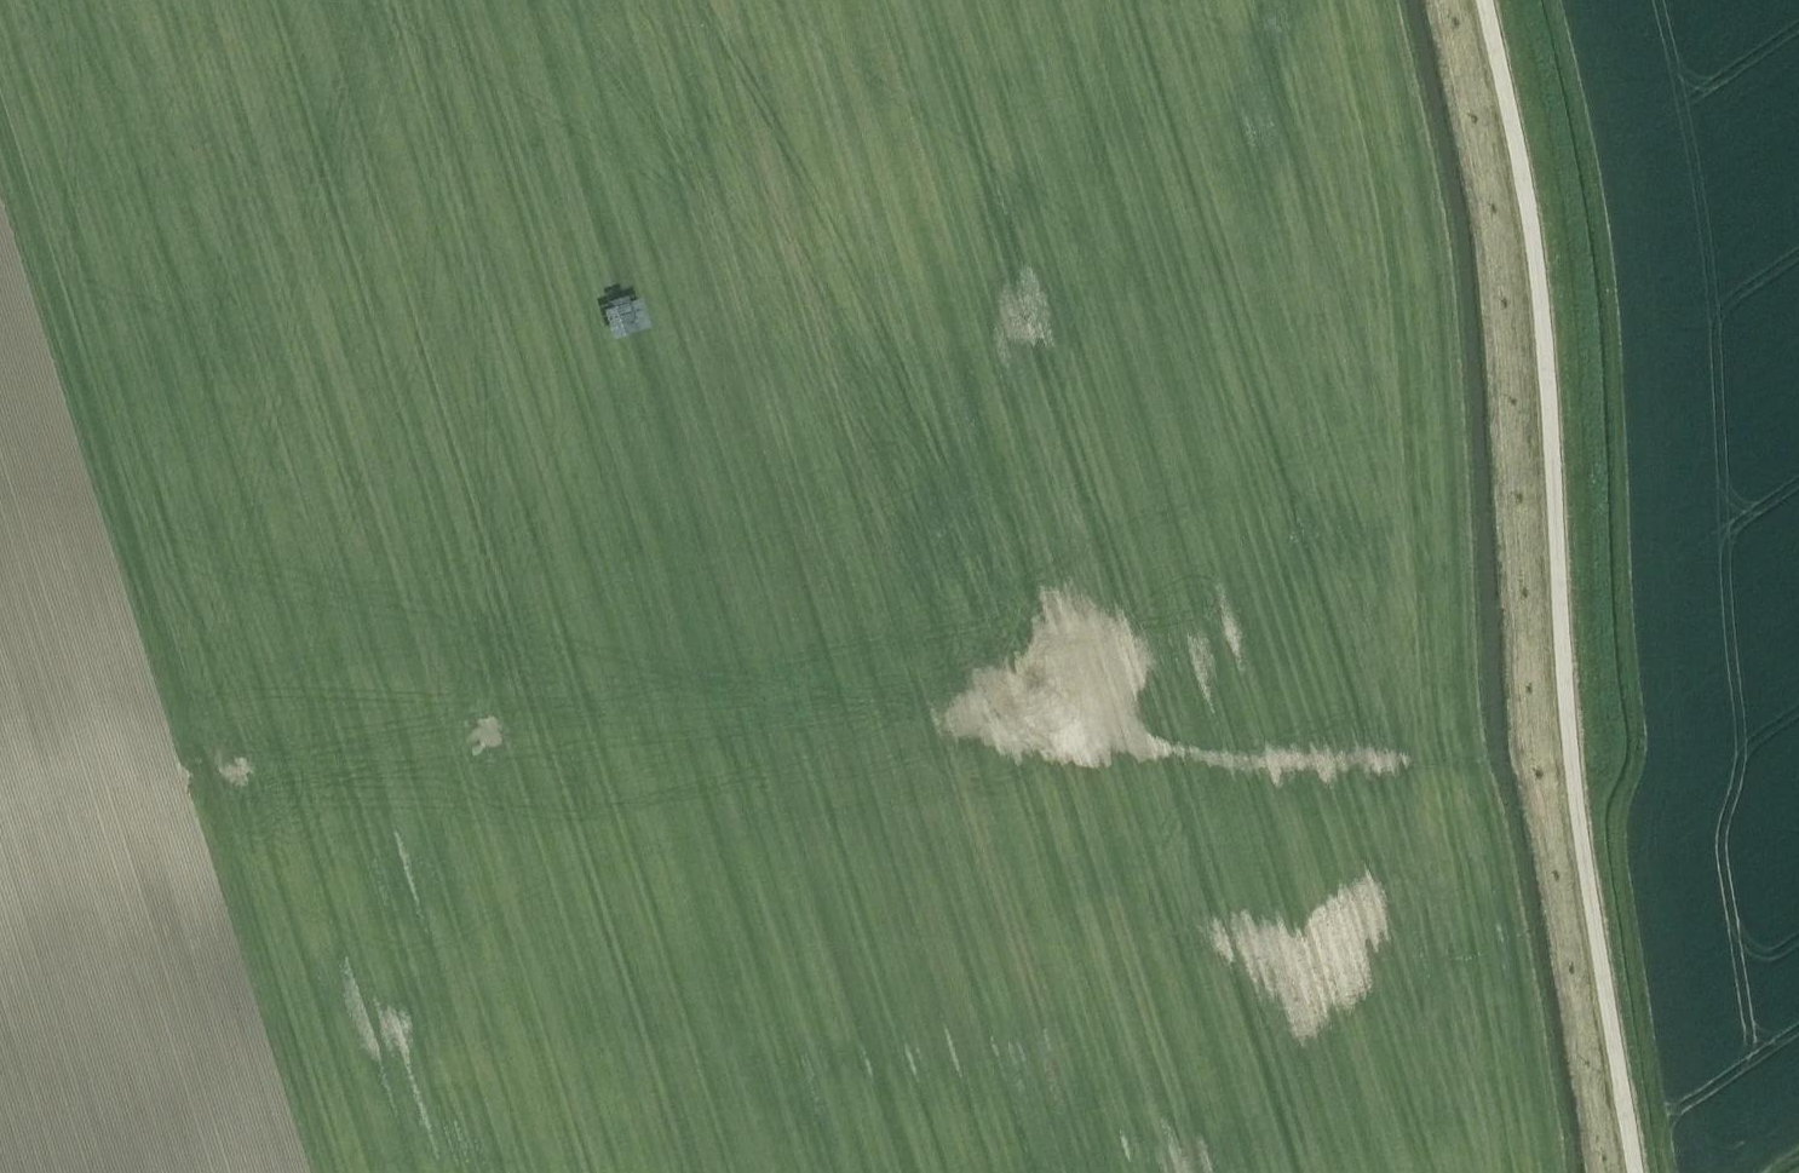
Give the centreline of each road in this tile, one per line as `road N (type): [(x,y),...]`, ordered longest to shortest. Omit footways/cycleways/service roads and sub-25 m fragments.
road 1 (track): [(1487,0),(1545,314),(1573,777),(1636,1172)]

